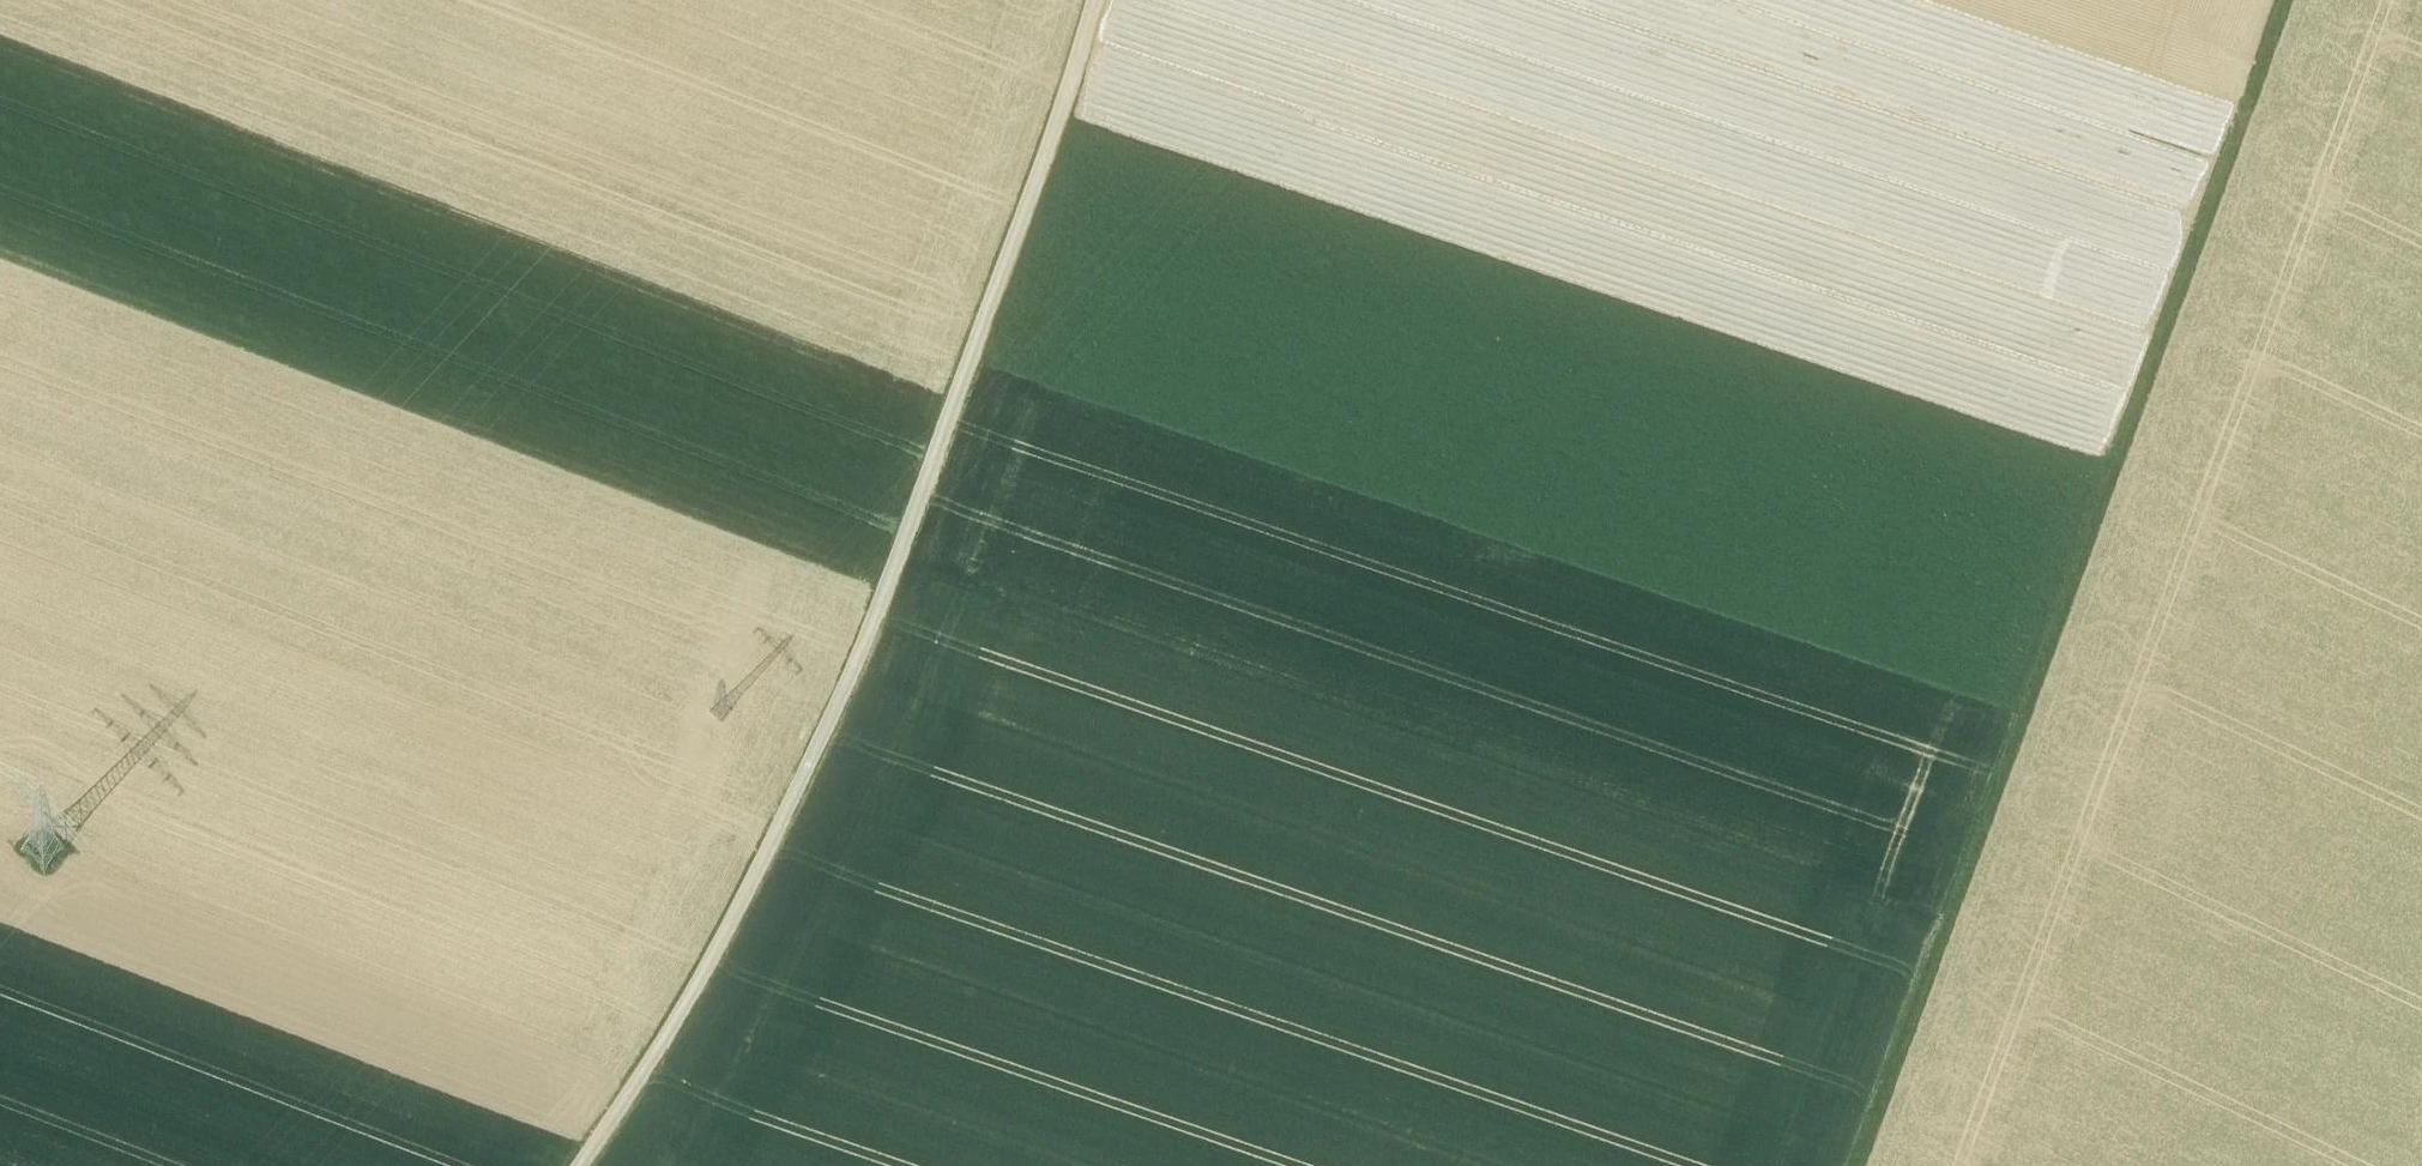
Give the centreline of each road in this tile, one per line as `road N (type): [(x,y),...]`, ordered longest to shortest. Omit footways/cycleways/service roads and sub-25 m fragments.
road 1 (track): [(1105,0),(945,479),(813,815),(585,1165)]
road 2 (track): [(2281,0),(1853,1165)]

